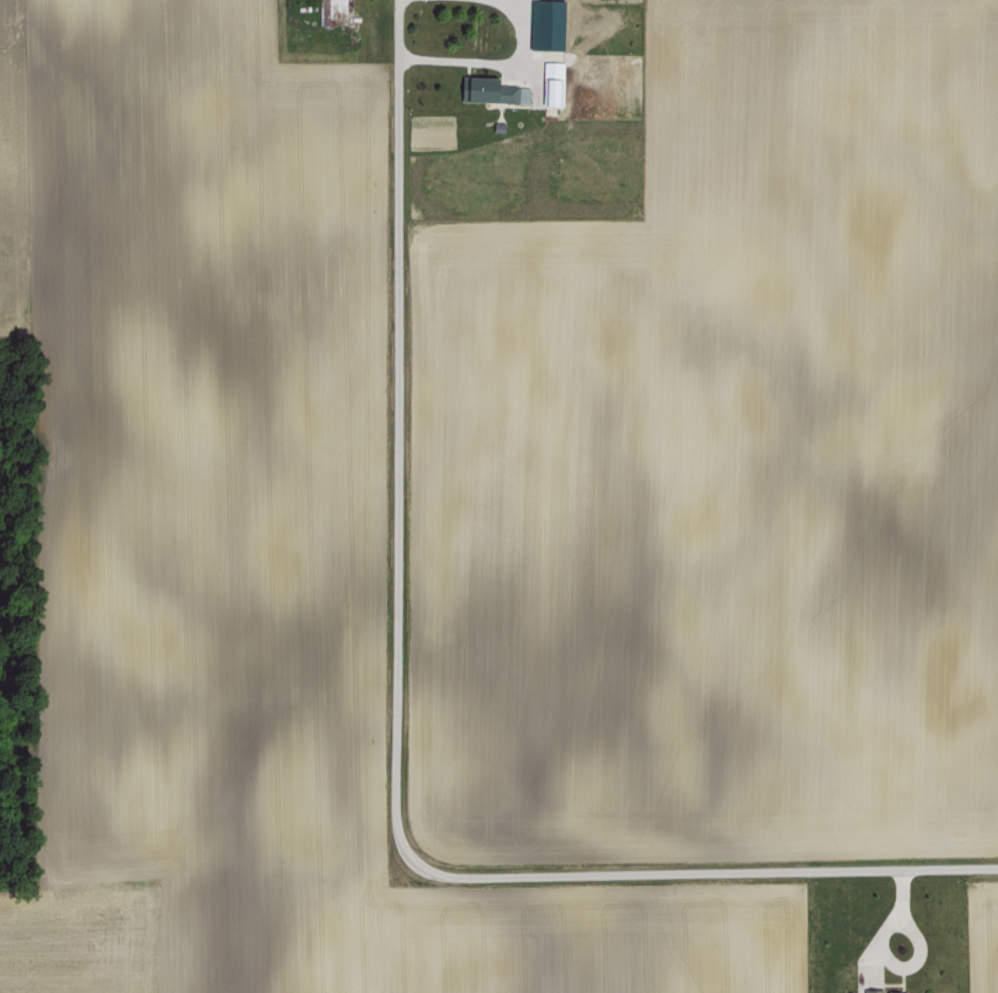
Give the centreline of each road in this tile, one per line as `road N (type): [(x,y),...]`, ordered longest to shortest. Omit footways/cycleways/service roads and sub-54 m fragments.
road 1 (residential): [(524,874),(442,876),(417,867),(397,848),(392,818),(394,0)]
road 2 (residential): [(997,865),(524,874)]

